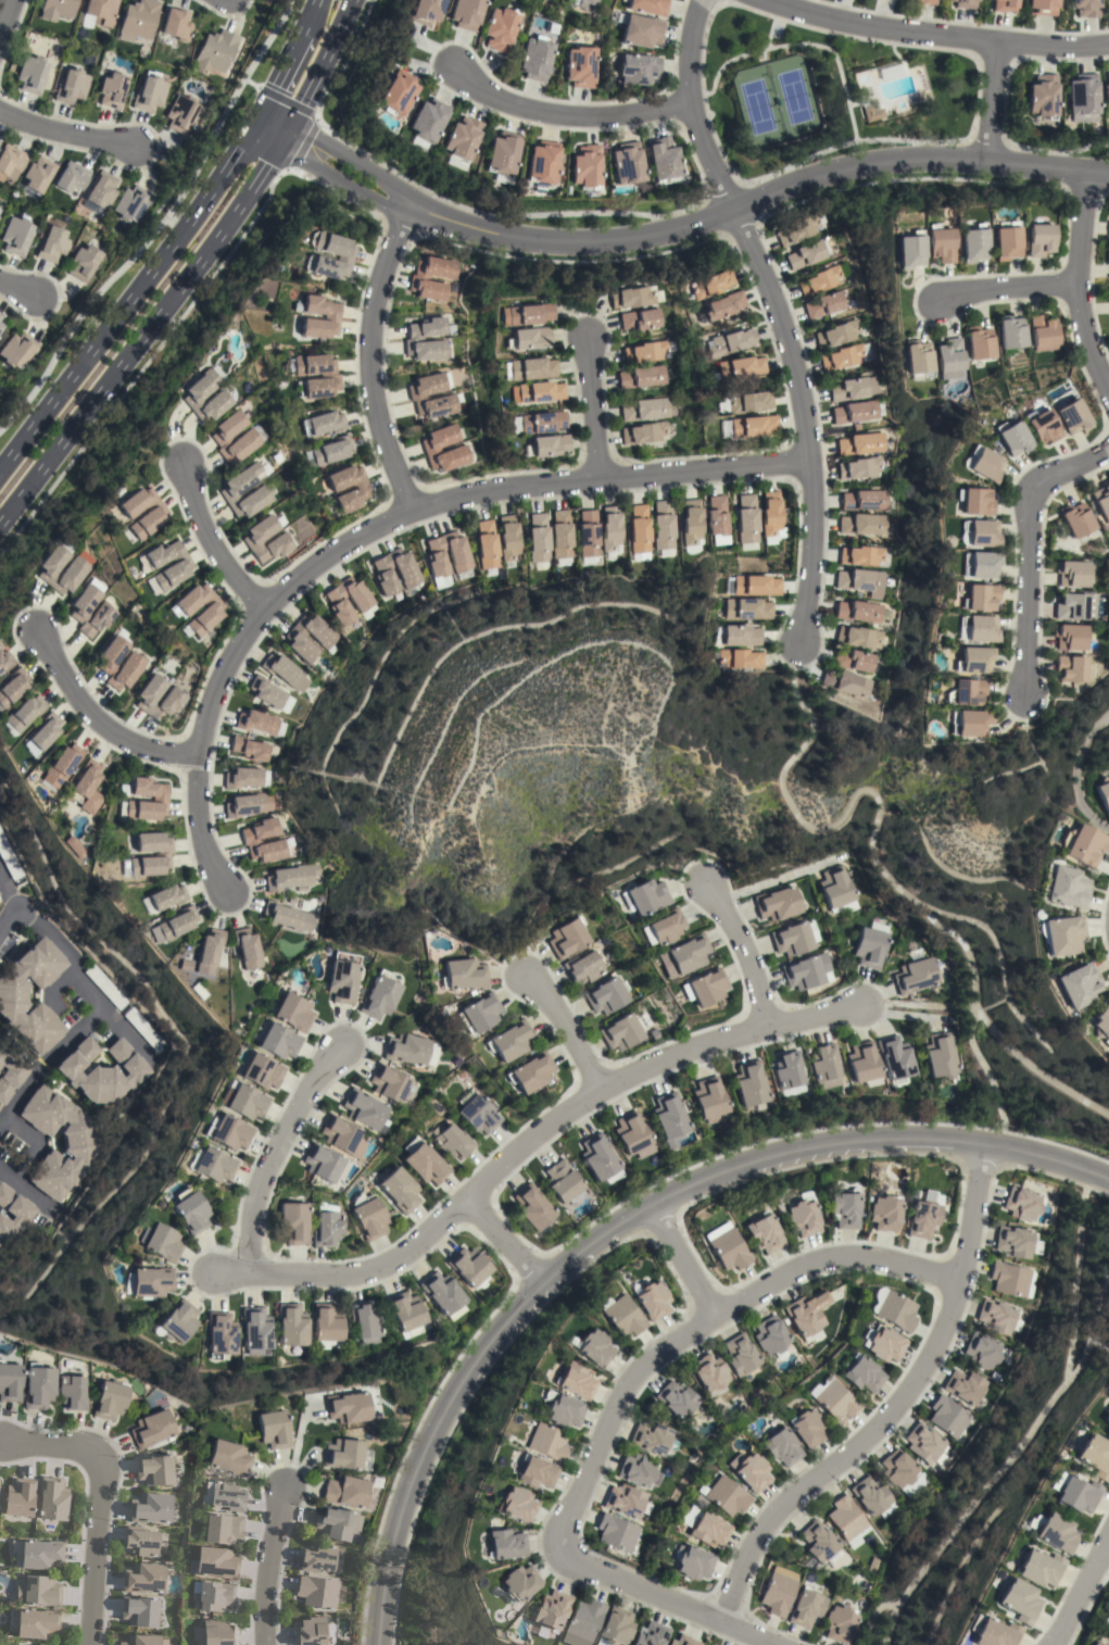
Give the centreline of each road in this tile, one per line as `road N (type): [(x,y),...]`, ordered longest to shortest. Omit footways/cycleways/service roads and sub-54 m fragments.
road 1 (tertiary): [(985,1145),(826,1143),(755,1157),(648,1204),(539,1282),(470,1366),(418,1458),(381,1585),(375,1644)]
road 2 (residential): [(808,462),(494,489),(411,511),(311,567),(262,606),(238,640),(194,754),(200,831),(225,891)]
road 3 (residential): [(283,135),(405,210),(503,236),(585,243),(667,230),(821,173),(905,158),(1108,172)]
road 4 (residential): [(765,1644),(568,1557),(563,1527),(618,1398),(651,1355),(803,1266),(868,1256),(958,1279)]
road 5 (residential): [(217,1274),(254,1266),(390,1267),(471,1204),(542,1133),(602,1092),(765,1027),(860,1009)]
road 6 (residential): [(700,0),(686,103),(730,210),(787,316),(809,481),(797,645)]
road 7 (residential): [(722,1622),(759,1535),(786,1499),(868,1436),(933,1352),(958,1279),(985,1145)]
road 8 (secondary): [(0,523),(231,218),(283,135)]
road 9 (secondary): [(257,122),(0,471)]
road 10 (residential): [(761,0),(840,22),(994,45),(1108,42)]
road 11 (residential): [(411,511),(376,424),(367,317),(405,210)]
road 12 (residential): [(1108,449),(1045,477),(1029,499),(1022,700)]
road 13 (residential): [(88,1644),(98,1449),(14,1443)]
road 14 (residential): [(686,103),(615,115),(547,113),(489,95),(455,70)]
road 15 (residential): [(254,1266),(261,1192),(342,1046)]
road 16 (residential): [(1108,400),(1085,354),(1072,284),(1086,172)]
road 17 (residential): [(194,754),(133,745),(104,727),(30,624)]
road 18 (residential): [(262,606),(215,550),(178,456)]
road 19 (residential): [(101,1007),(0,1122)]
road 20 (residential): [(765,1027),(735,933),(704,890)]
road 21 (residential): [(263,1644),(266,1575),(286,1495)]
road 22 (secondary): [(283,135),(351,0)]
road 23 (residential): [(602,1092),(527,966)]
road 24 (residential): [(595,478),(588,336)]
road 25 (residential): [(1072,284),(933,301)]
road 26 (residential): [(0,111),(45,130),(133,146)]
road 27 (tertiary): [(1108,1180),(985,1145)]
road 28 (residential): [(648,1204),(709,1314)]

